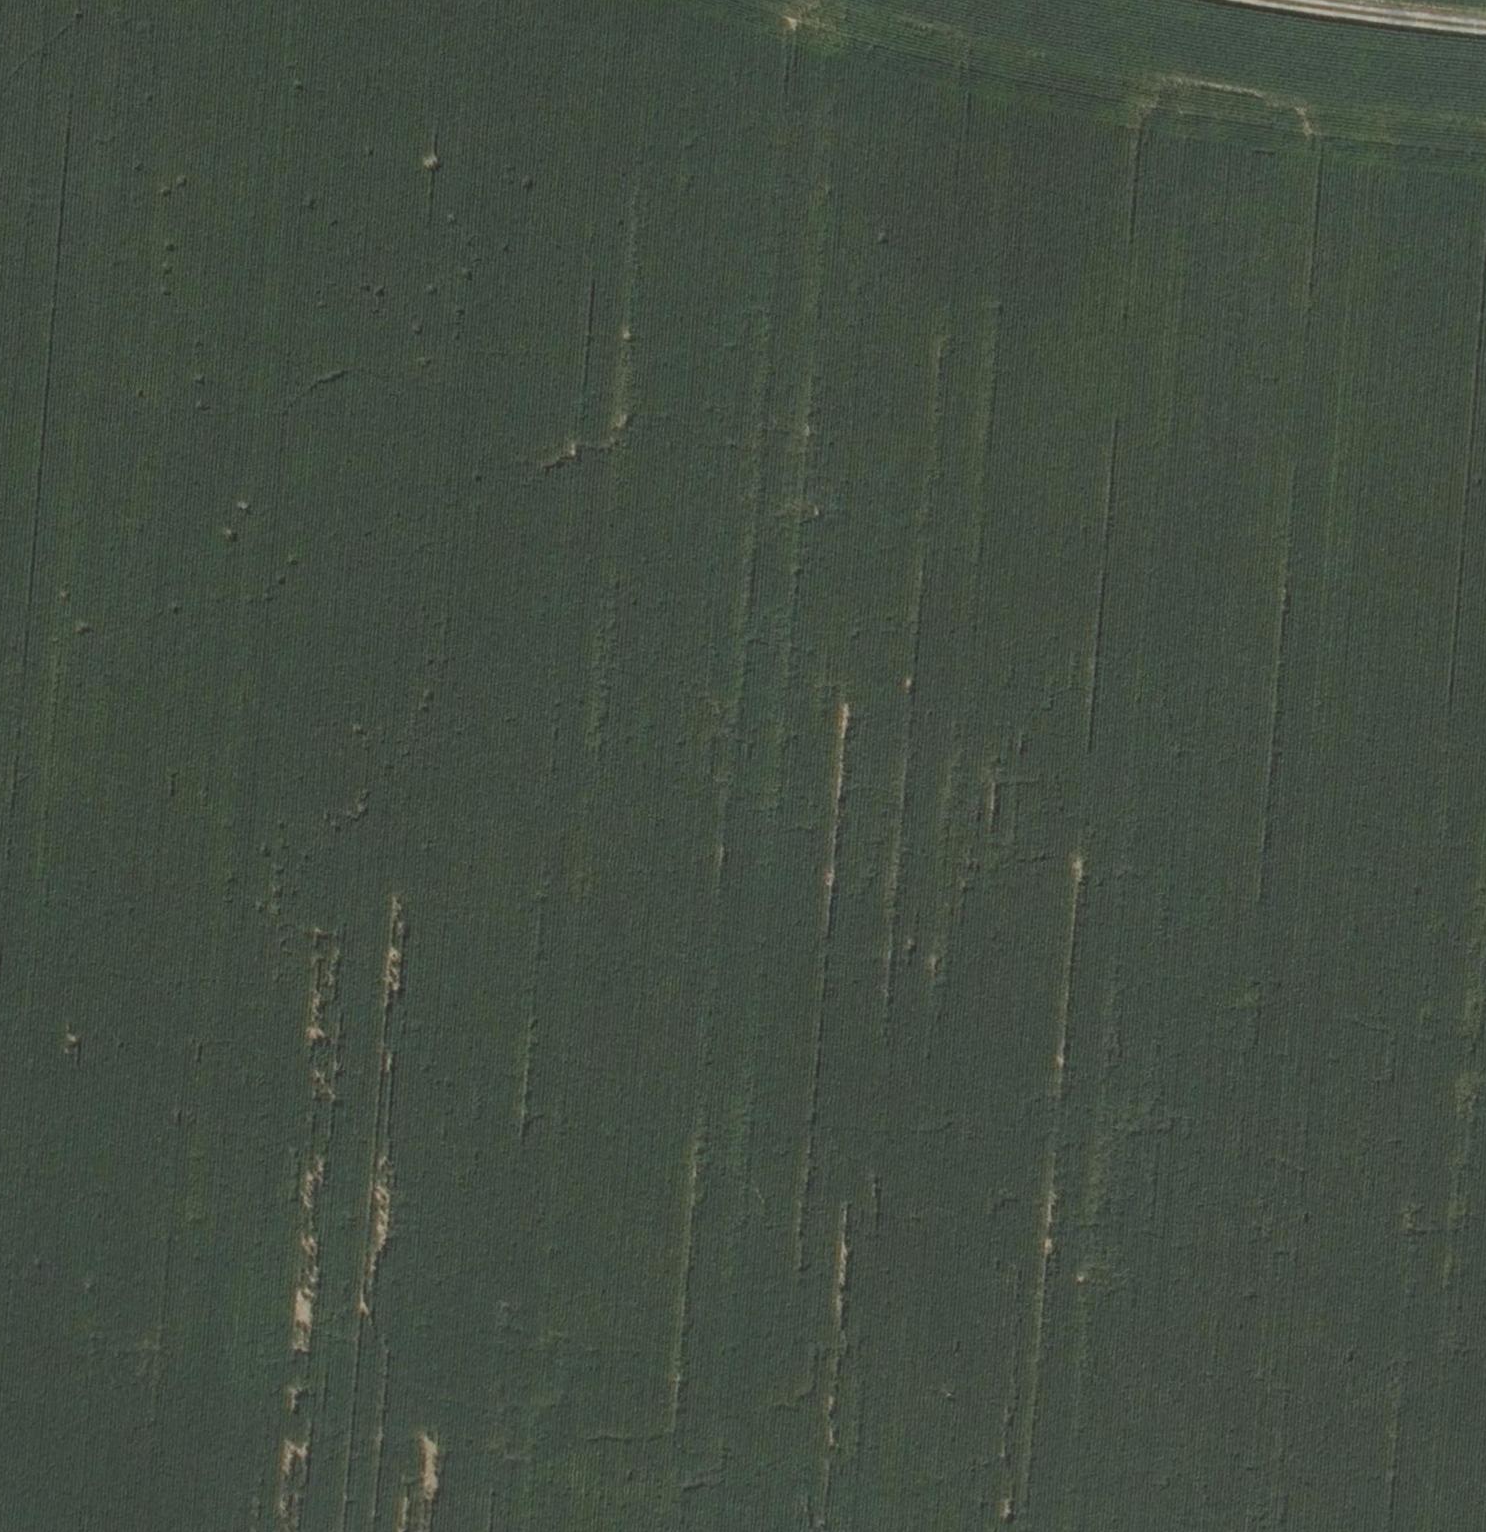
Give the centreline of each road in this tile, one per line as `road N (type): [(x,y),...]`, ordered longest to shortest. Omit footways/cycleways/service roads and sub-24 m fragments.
road 1 (track): [(1485,31),(1254,0)]

